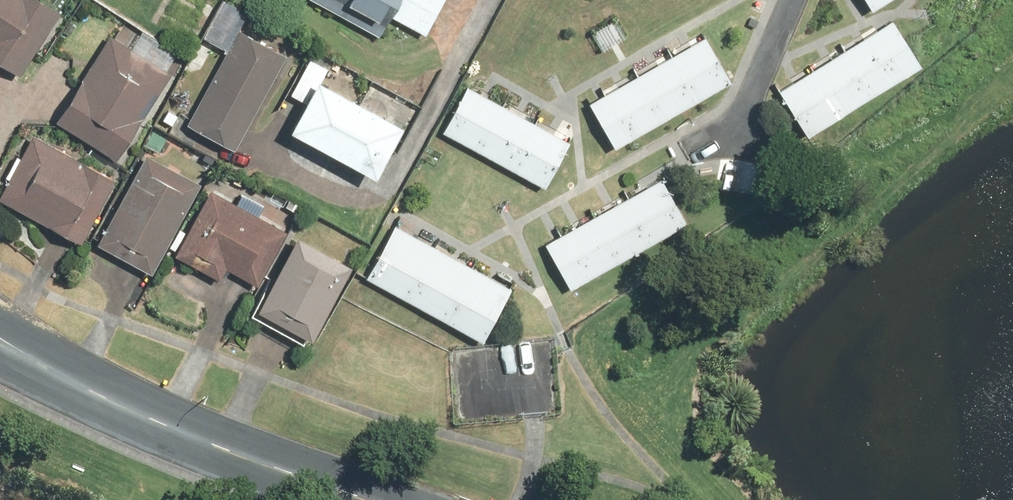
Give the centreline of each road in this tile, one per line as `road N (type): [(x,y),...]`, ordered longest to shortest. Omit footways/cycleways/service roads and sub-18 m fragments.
road 1 (residential): [(377,499),(67,381),(0,343)]

